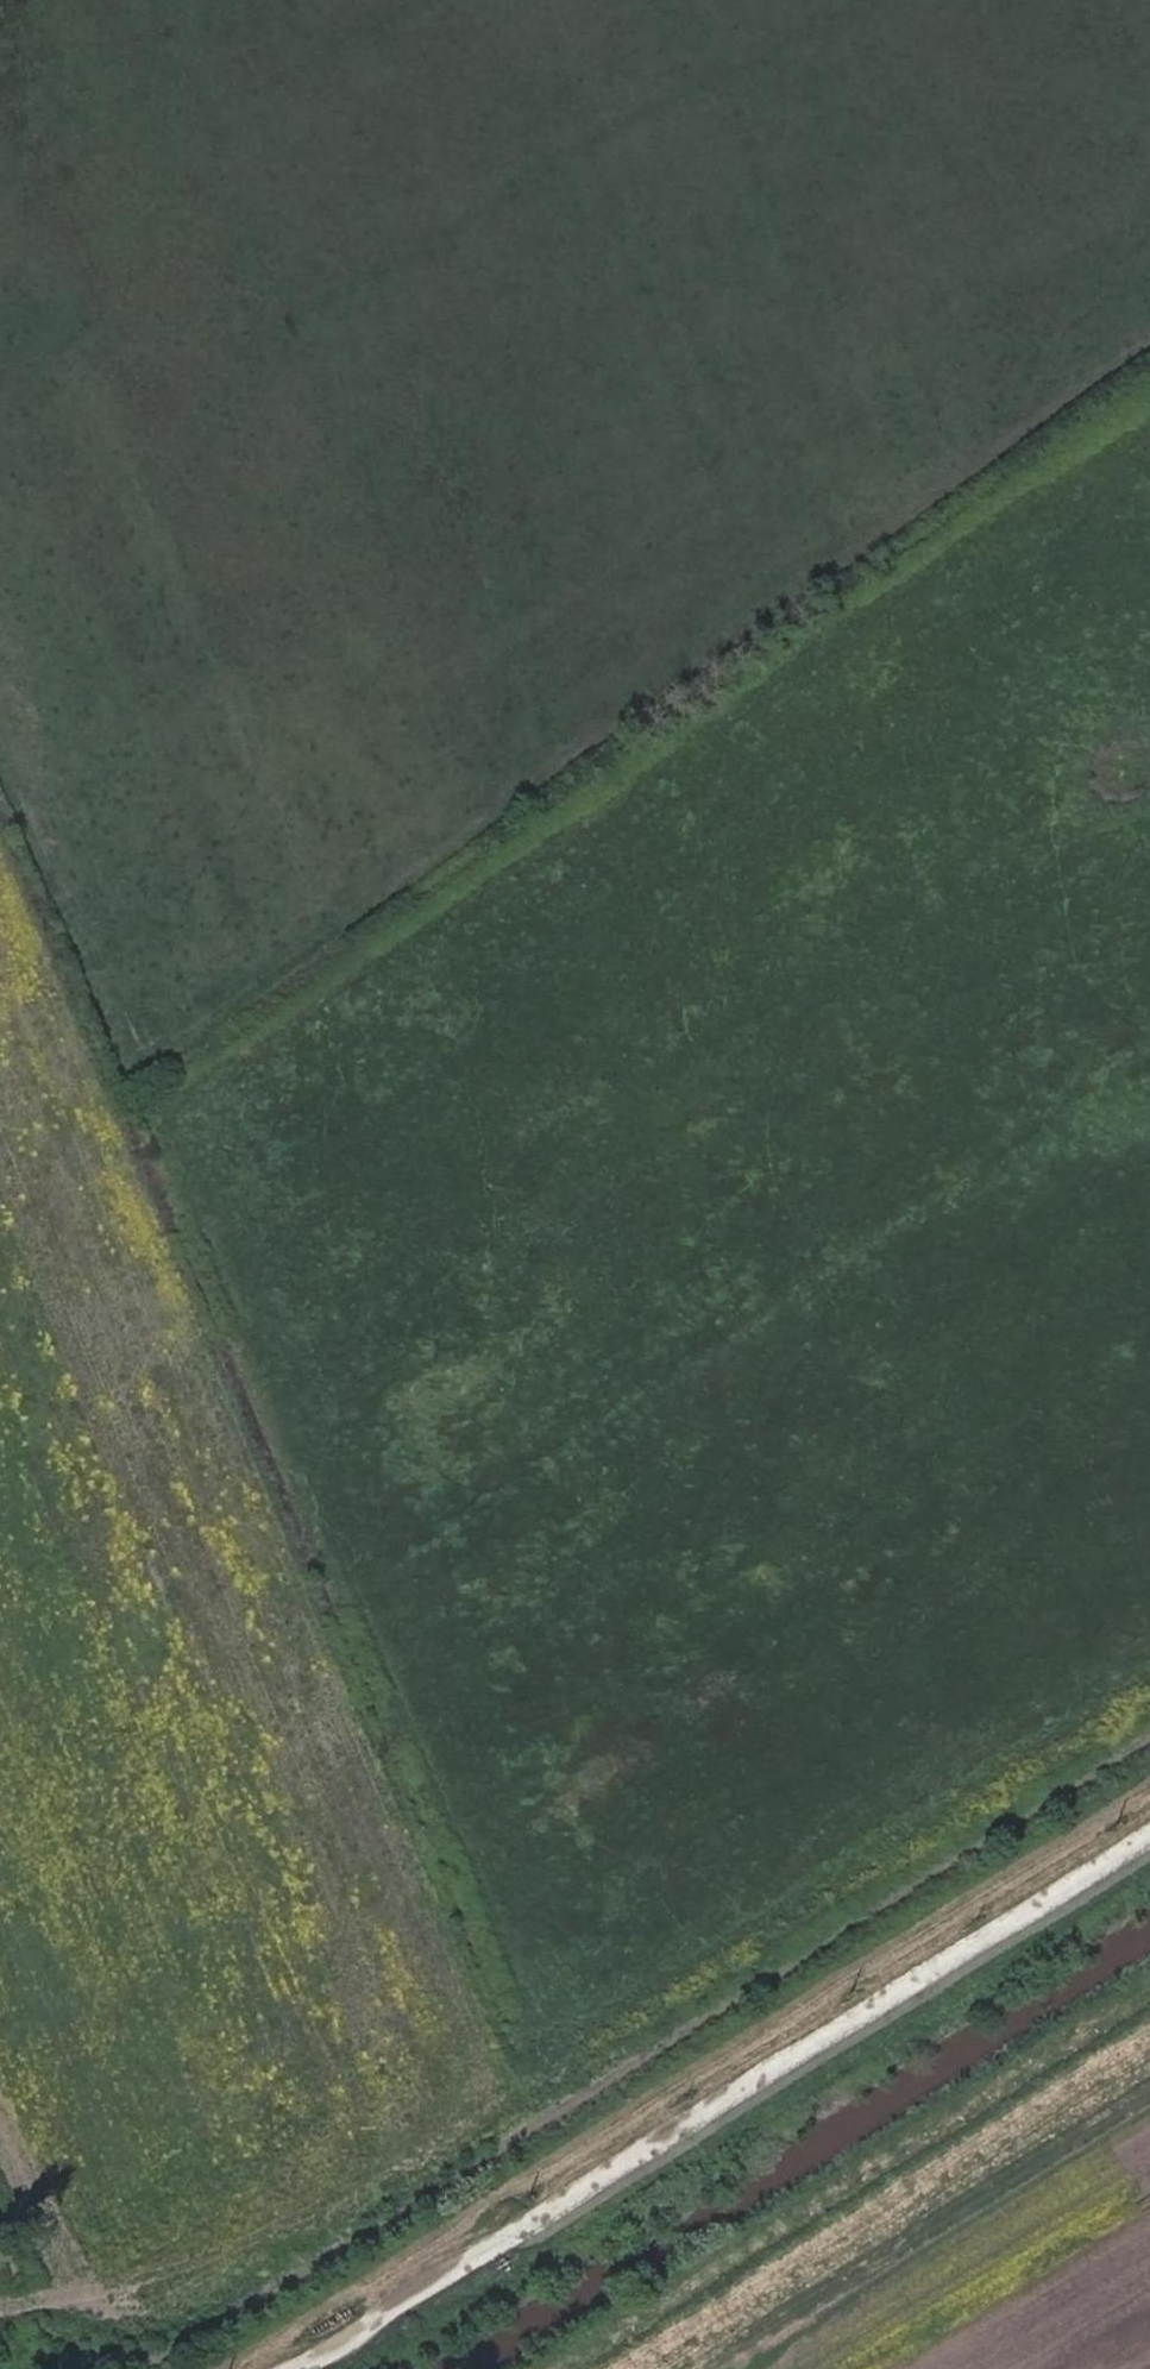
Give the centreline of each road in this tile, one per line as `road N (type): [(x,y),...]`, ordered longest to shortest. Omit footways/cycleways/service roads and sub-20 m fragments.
road 1 (track): [(289,2368),(1149,1826)]

